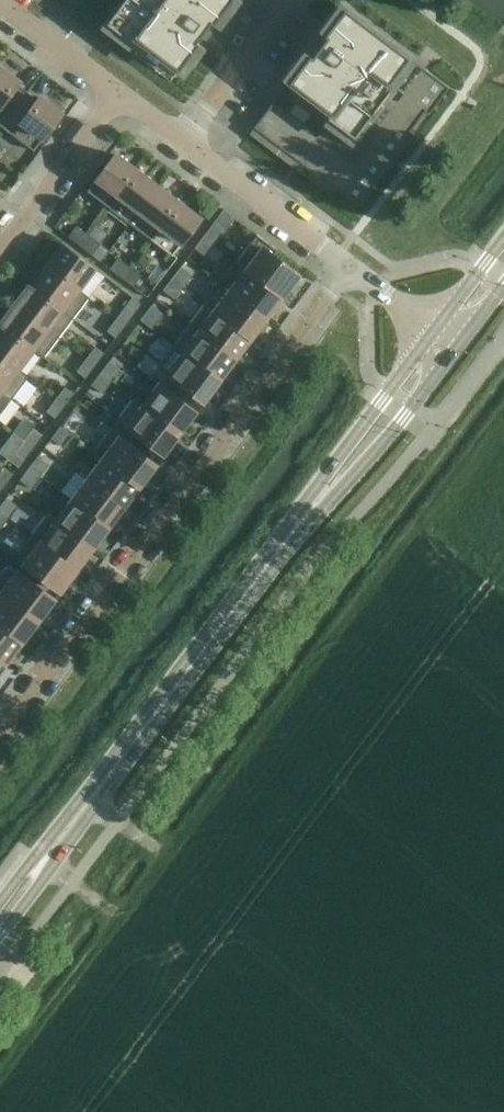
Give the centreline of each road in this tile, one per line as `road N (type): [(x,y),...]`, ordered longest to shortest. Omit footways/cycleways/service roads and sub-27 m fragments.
road 1 (tertiary): [(0,918),(447,336)]
road 2 (residential): [(352,265),(0,731)]
road 3 (unclassified): [(352,265),(184,139)]
road 4 (residential): [(0,248),(119,90)]
road 5 (residential): [(184,139),(287,0)]
road 6 (unclassified): [(119,90),(0,0)]

